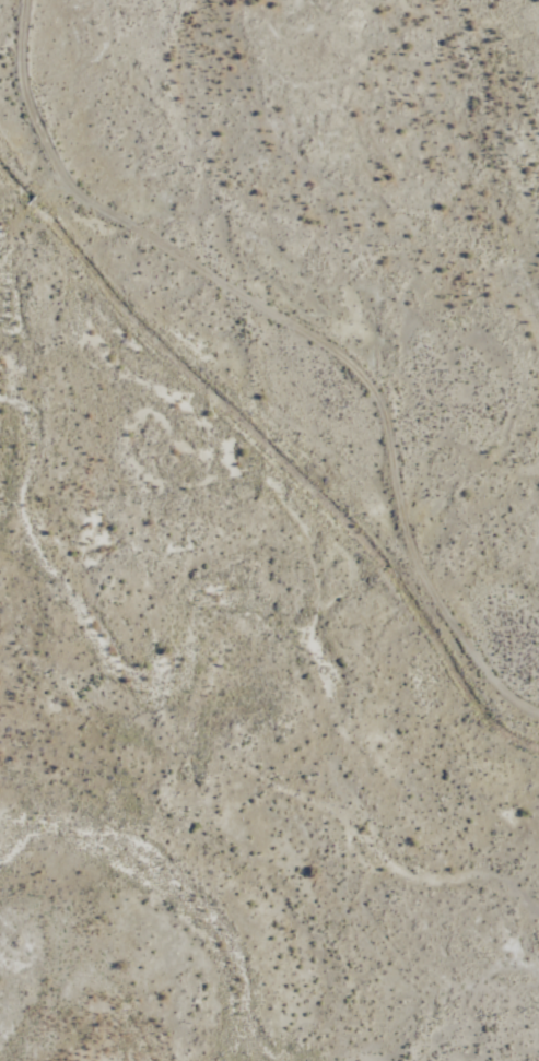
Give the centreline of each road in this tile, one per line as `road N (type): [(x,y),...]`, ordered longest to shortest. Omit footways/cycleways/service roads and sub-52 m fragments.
road 1 (track): [(9,0),(5,75),(48,191),(293,340),(347,381),(370,422),(388,535),(407,587),(481,689),(538,729)]

